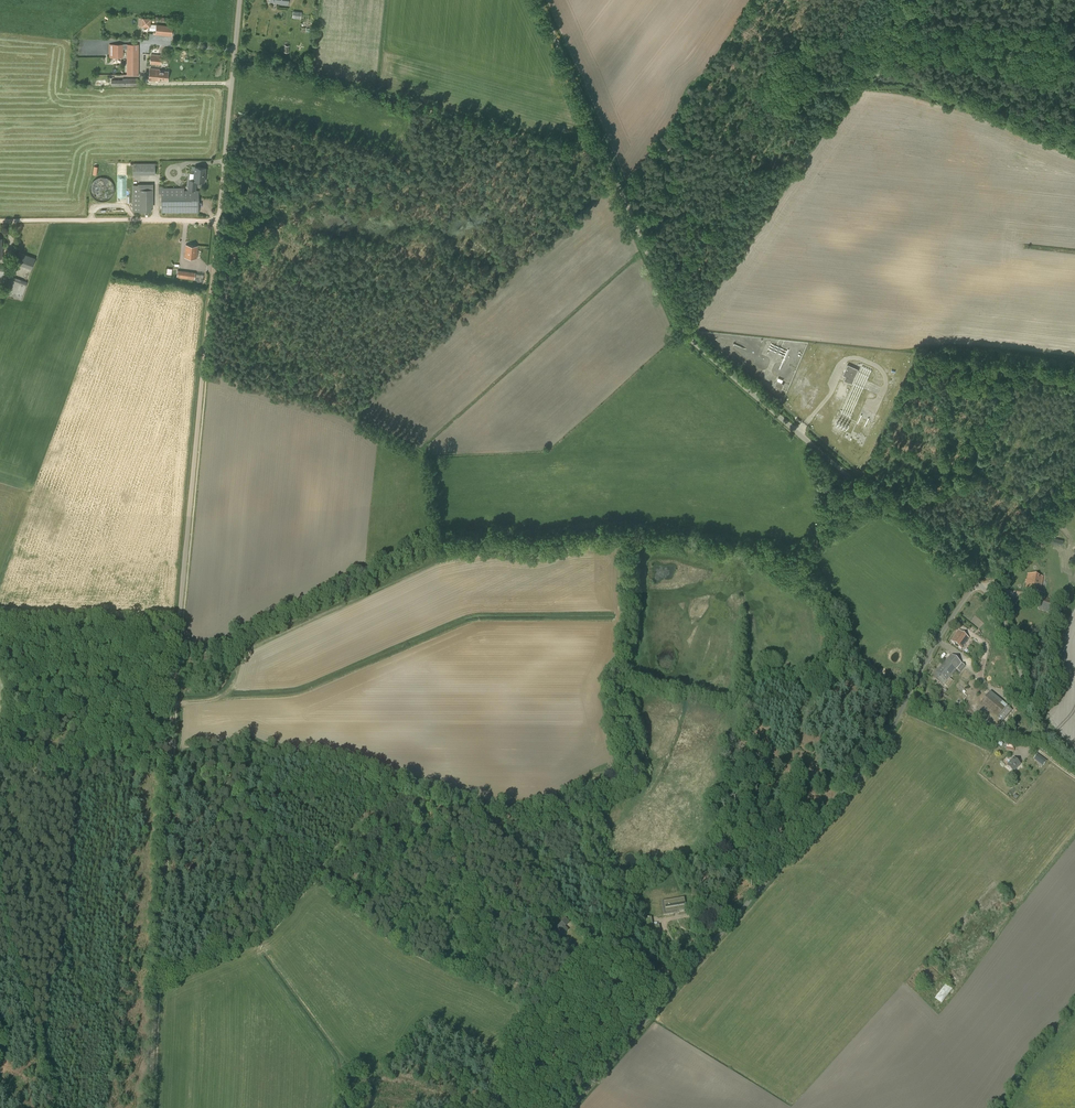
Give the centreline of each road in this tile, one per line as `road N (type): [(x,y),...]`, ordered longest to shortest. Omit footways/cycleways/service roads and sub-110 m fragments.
road 1 (track): [(220,221),(178,649),(152,1107)]
road 2 (tertiary): [(570,1107),(869,761),(979,582)]
road 3 (tertiary): [(979,582),(683,331),(607,155)]
road 4 (track): [(59,1107),(0,870)]
road 5 (unclassified): [(220,221),(240,0)]
road 6 (track): [(220,221),(0,220)]
road 7 (unclassified): [(1074,761),(1027,698),(1007,630),(985,588)]
road 8 (track): [(178,649),(143,637),(0,635)]
road 9 (tertiary): [(538,0),(607,155)]
road 10 (unclassified): [(985,588),(1074,484)]

